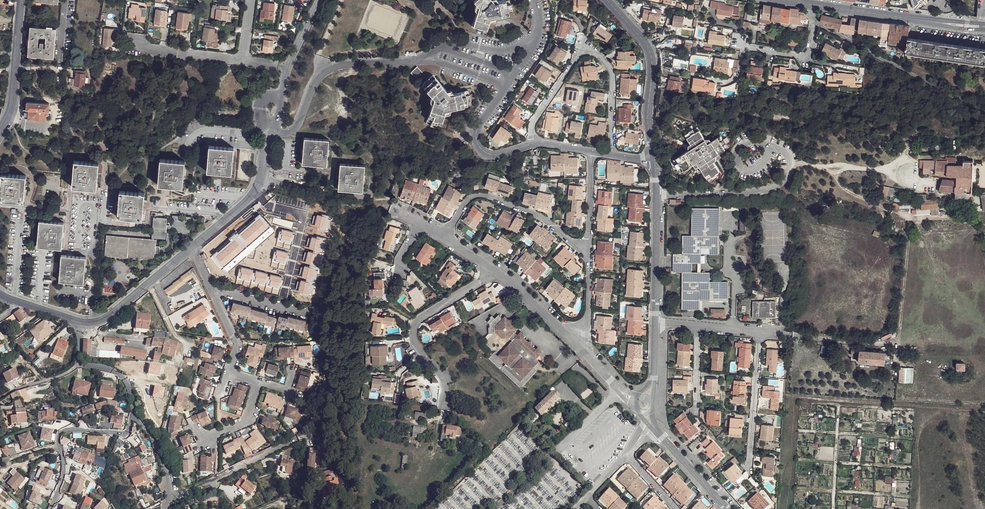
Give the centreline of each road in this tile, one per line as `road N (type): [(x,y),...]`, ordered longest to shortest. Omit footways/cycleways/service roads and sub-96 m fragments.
road 1 (residential): [(612,154),(612,75),(591,51),(579,53),(534,121),(536,145)]
road 2 (residential): [(427,60),(331,67),(316,78),(296,128),(271,128)]
road 3 (unclassified): [(984,111),(815,24)]
road 4 (unclassified): [(444,408),(444,386),(414,337),(416,322),(495,272)]
road 5 (residential): [(590,257),(550,222),(489,196),(466,202),(444,238)]
road 6 (secondary): [(806,4),(982,26)]
road 7 (residential): [(653,161),(652,58),(609,0)]
road 8 (unclassified): [(135,46),(243,61),(251,0)]
road 9 (residential): [(50,508),(64,472),(60,435),(128,431),(132,413)]
road 10 (residential): [(655,323),(653,161)]
road 11 (residential): [(284,297),(304,215),(266,204),(256,191)]
road 12 (residential): [(80,322),(103,320),(191,248)]
road 13 (residential): [(271,128),(319,0)]
road 14 (residential): [(295,440),(171,497)]
road 15 (residential): [(21,0),(14,96),(0,131)]
road 16 (residential): [(506,85),(479,126),(479,148),(492,156),(536,145)]
road 17 (residential): [(750,461),(760,332)]
road 18 (residential): [(495,272),(585,352)]

